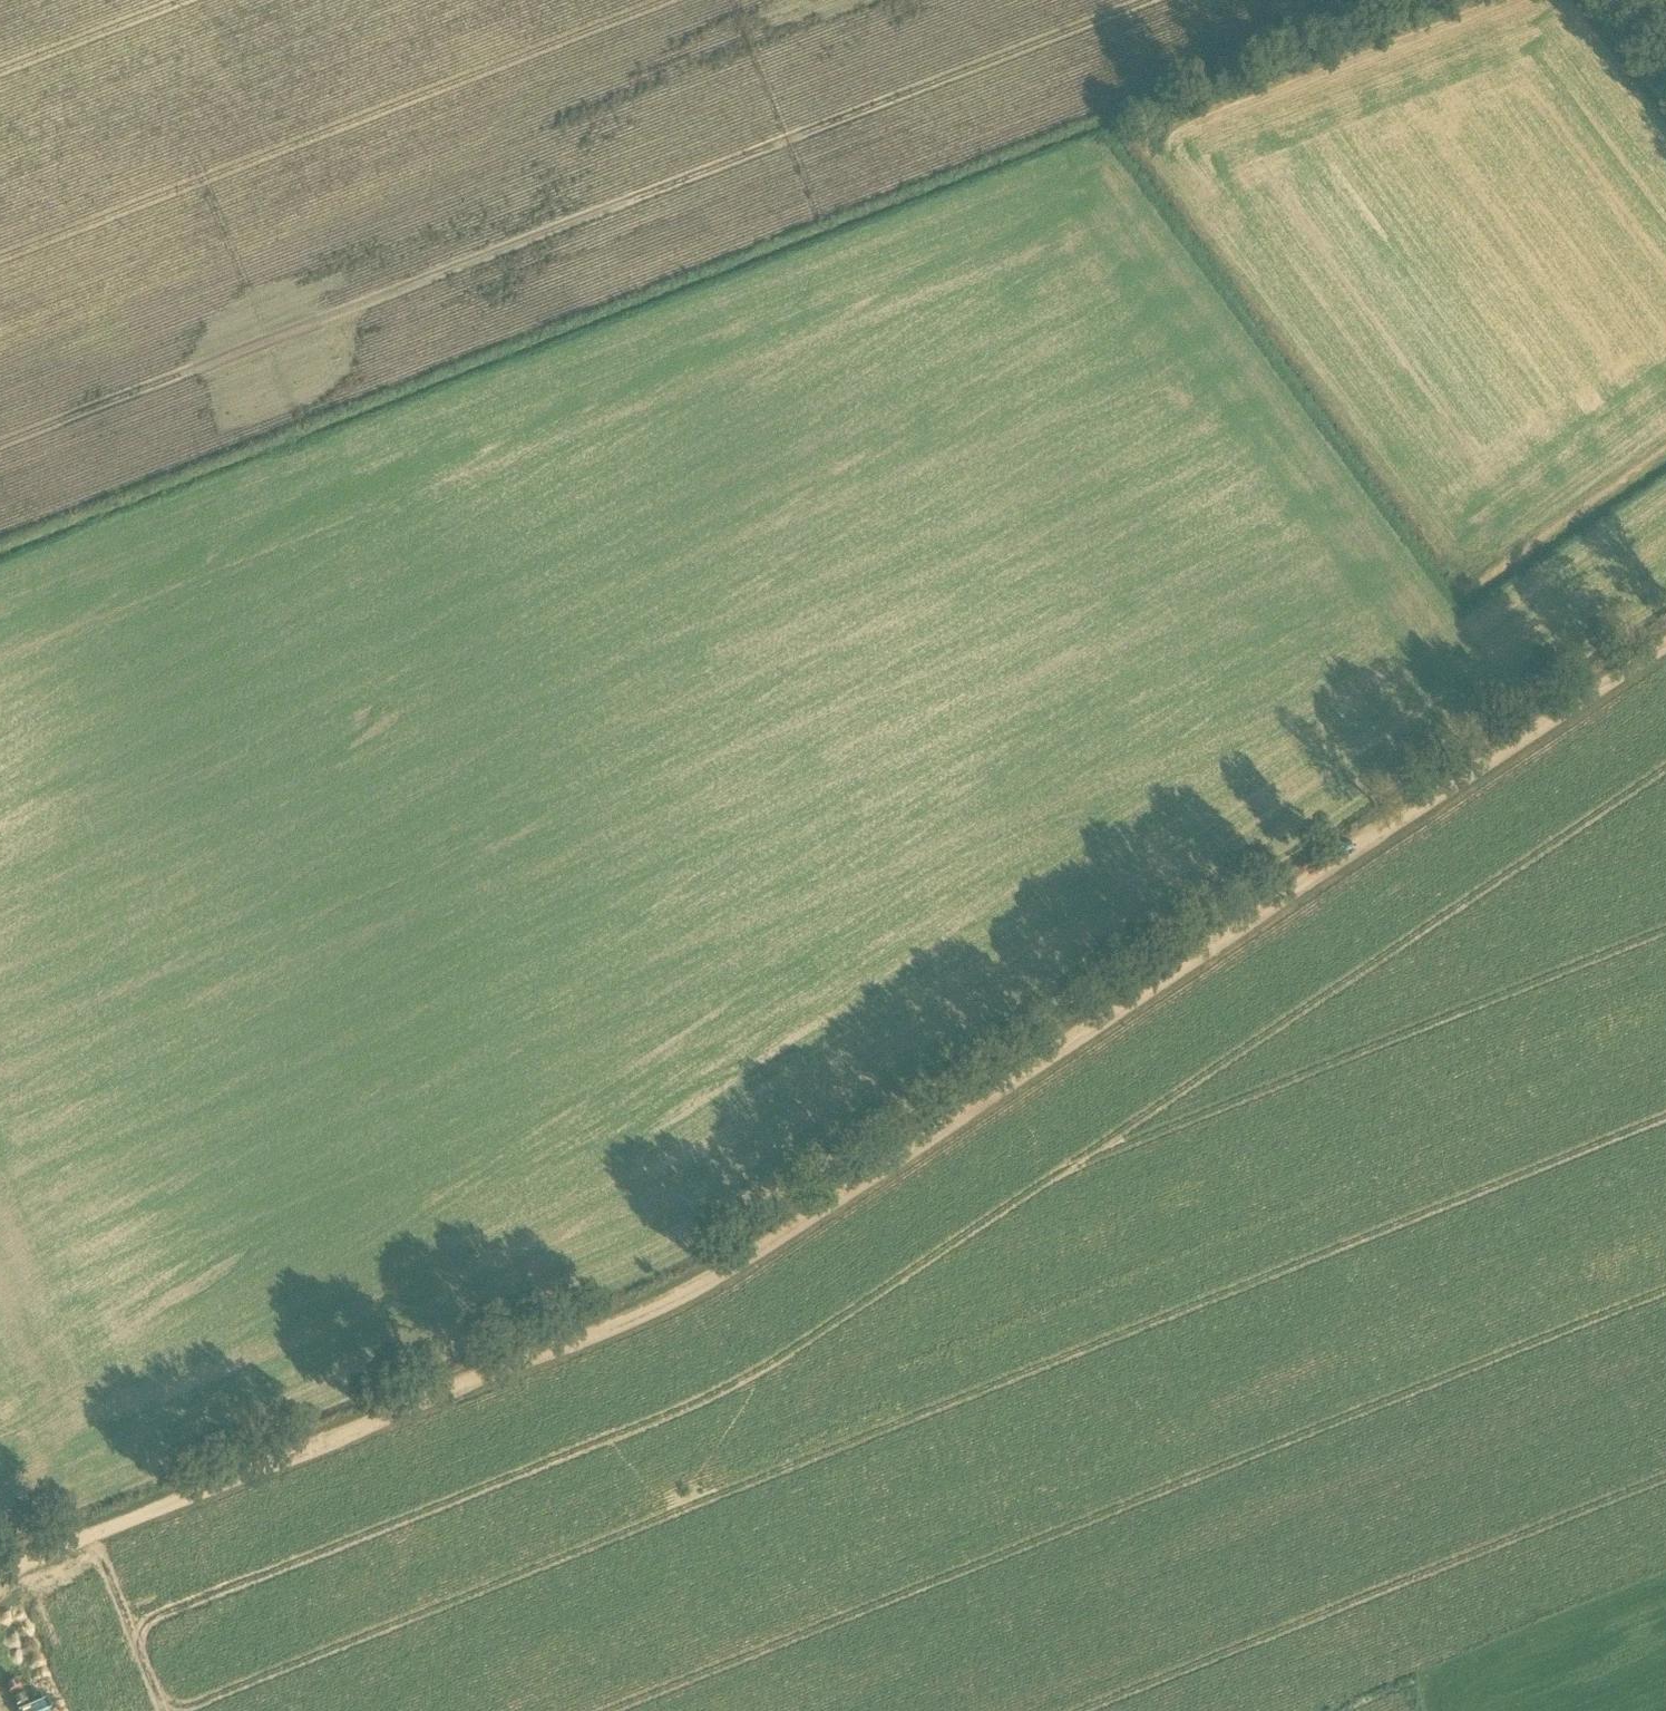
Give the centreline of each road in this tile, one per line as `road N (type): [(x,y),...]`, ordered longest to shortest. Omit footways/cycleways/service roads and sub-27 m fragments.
road 1 (track): [(0,1574),(670,1304),(949,1127),(1665,646)]

